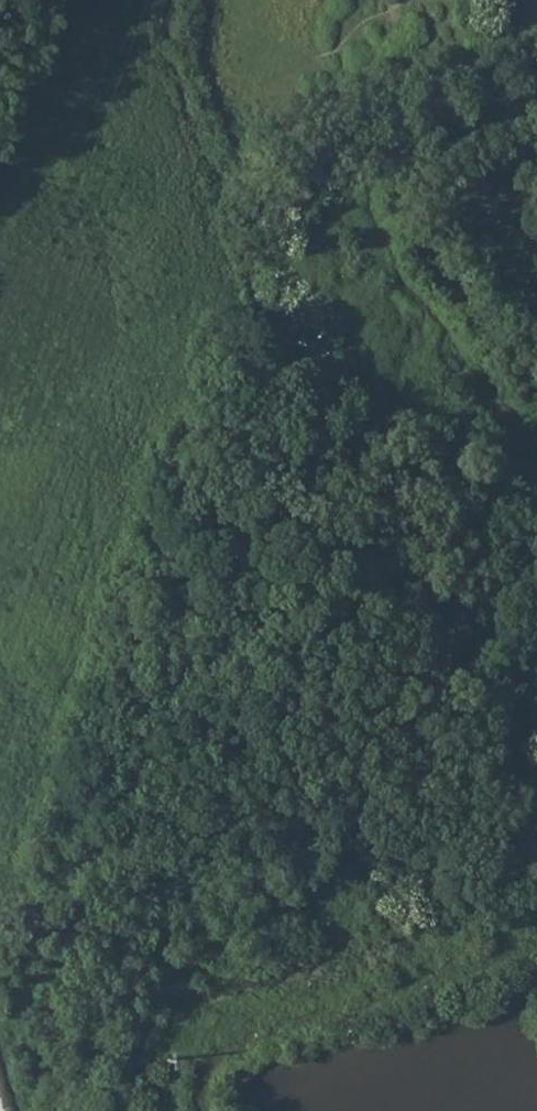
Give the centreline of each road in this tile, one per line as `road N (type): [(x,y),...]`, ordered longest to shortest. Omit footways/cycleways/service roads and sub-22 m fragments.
road 1 (track): [(536,85),(420,139),(385,174),(369,212),(384,251),(536,446)]
road 2 (track): [(536,955),(245,1042),(210,1069),(201,1110)]

